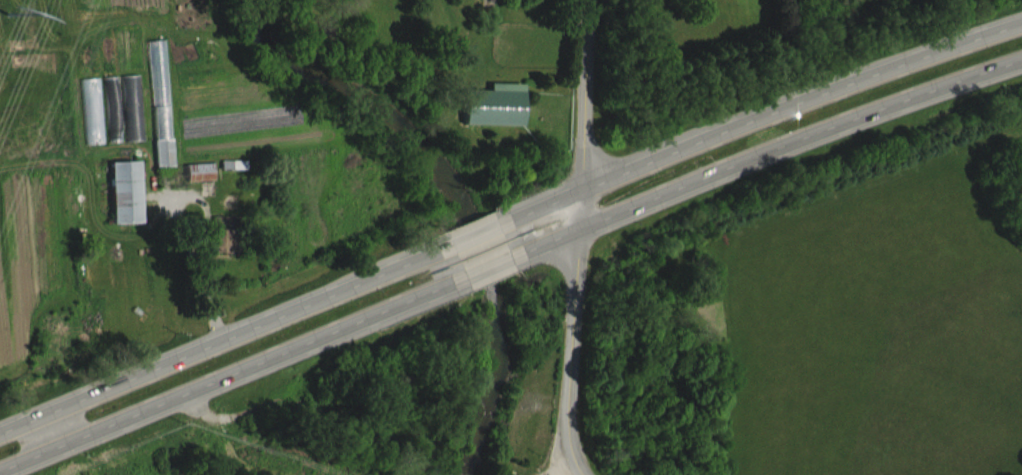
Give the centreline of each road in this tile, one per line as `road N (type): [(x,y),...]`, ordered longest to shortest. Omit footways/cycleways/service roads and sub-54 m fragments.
road 1 (trunk): [(1021,22),(510,217)]
road 2 (trunk): [(522,249),(1021,58)]
road 3 (trunk): [(0,472),(450,279)]
road 4 (trunk): [(437,249),(0,418)]
road 5 (residential): [(588,474),(570,429),(575,229)]
road 6 (tertiary): [(587,0),(579,191)]

